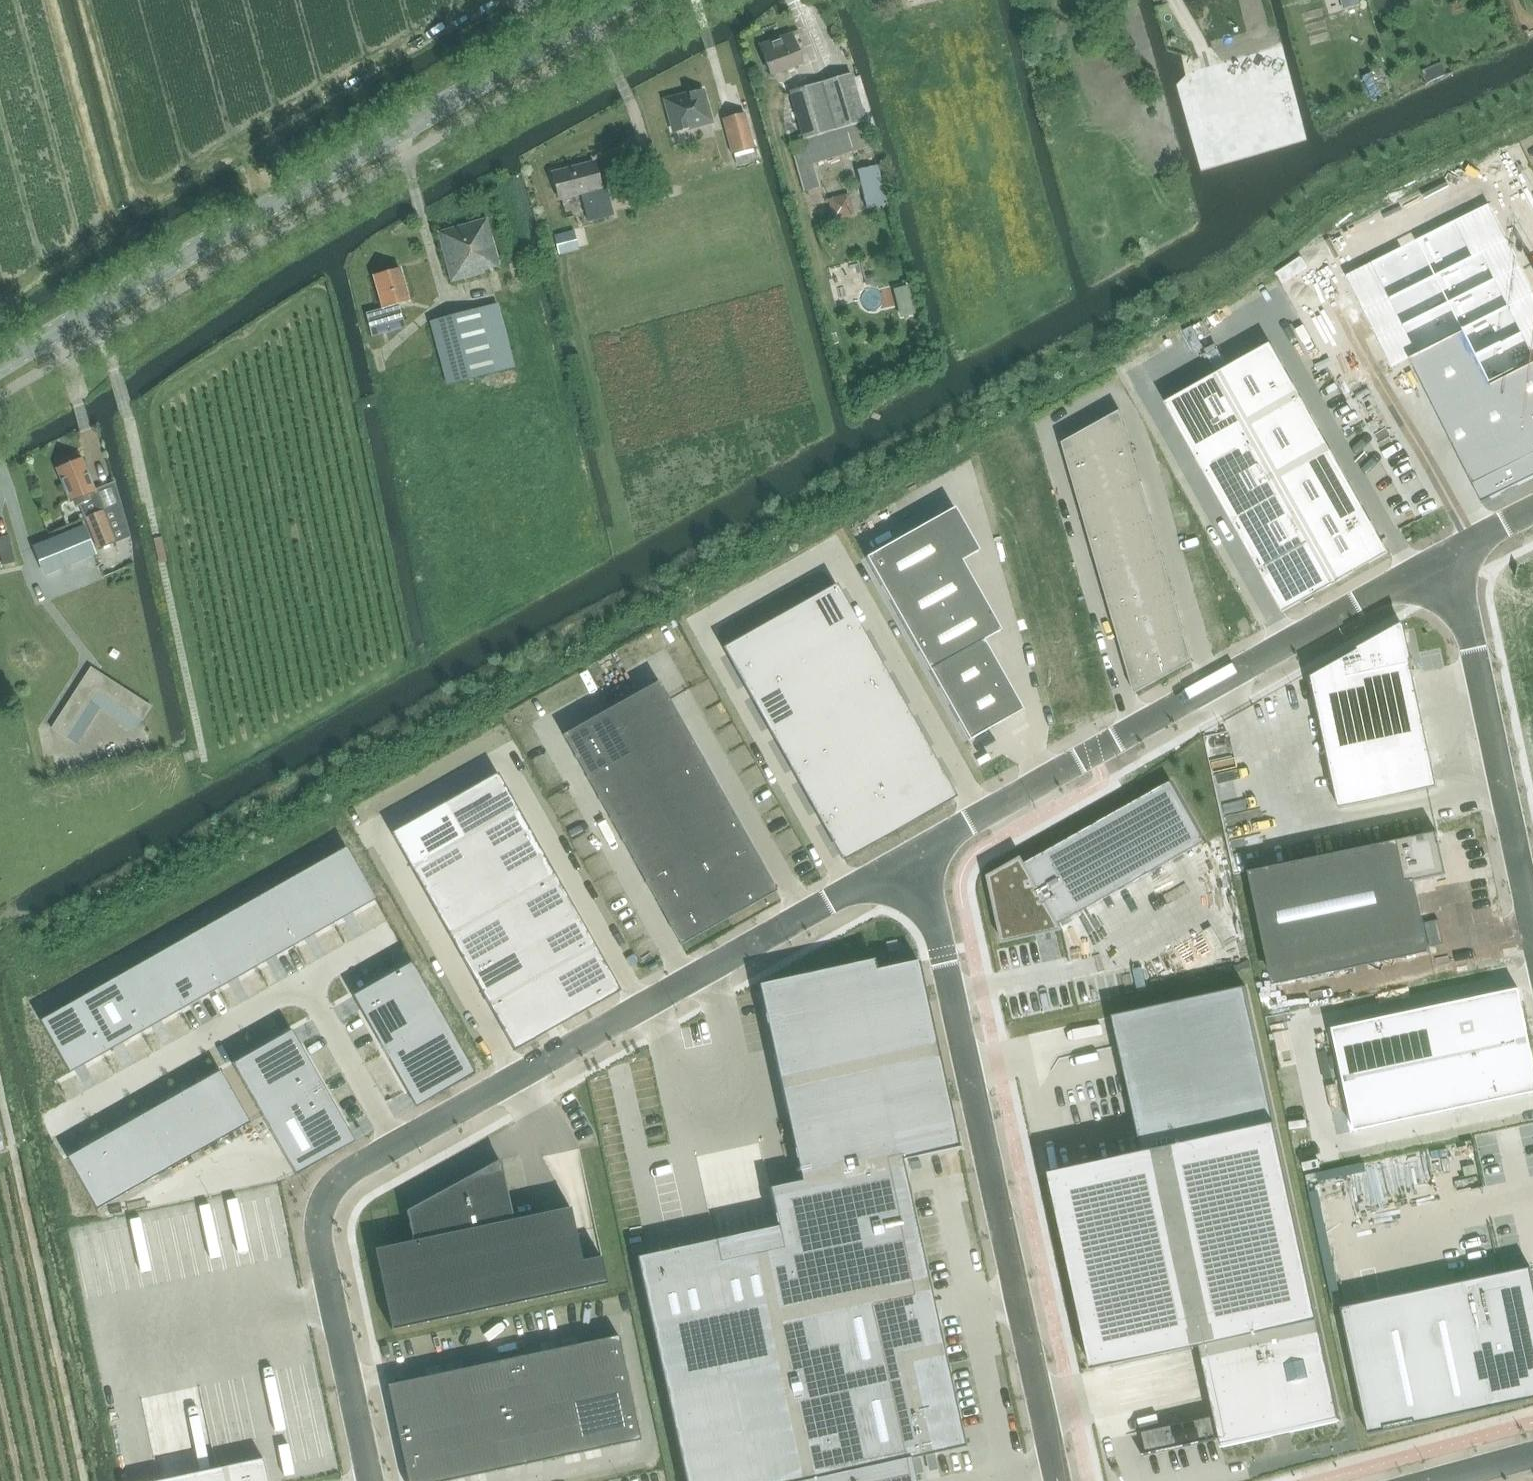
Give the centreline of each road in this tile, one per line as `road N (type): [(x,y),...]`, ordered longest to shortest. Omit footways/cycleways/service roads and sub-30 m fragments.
road 1 (unclassified): [(371,1480),(316,1229),(344,1172),(921,851)]
road 2 (tertiary): [(0,365),(631,0)]
road 3 (unclassified): [(921,851),(1058,1480)]
road 4 (unclassified): [(921,851),(1452,558)]
road 5 (unclassified): [(1452,558),(1532,931)]

